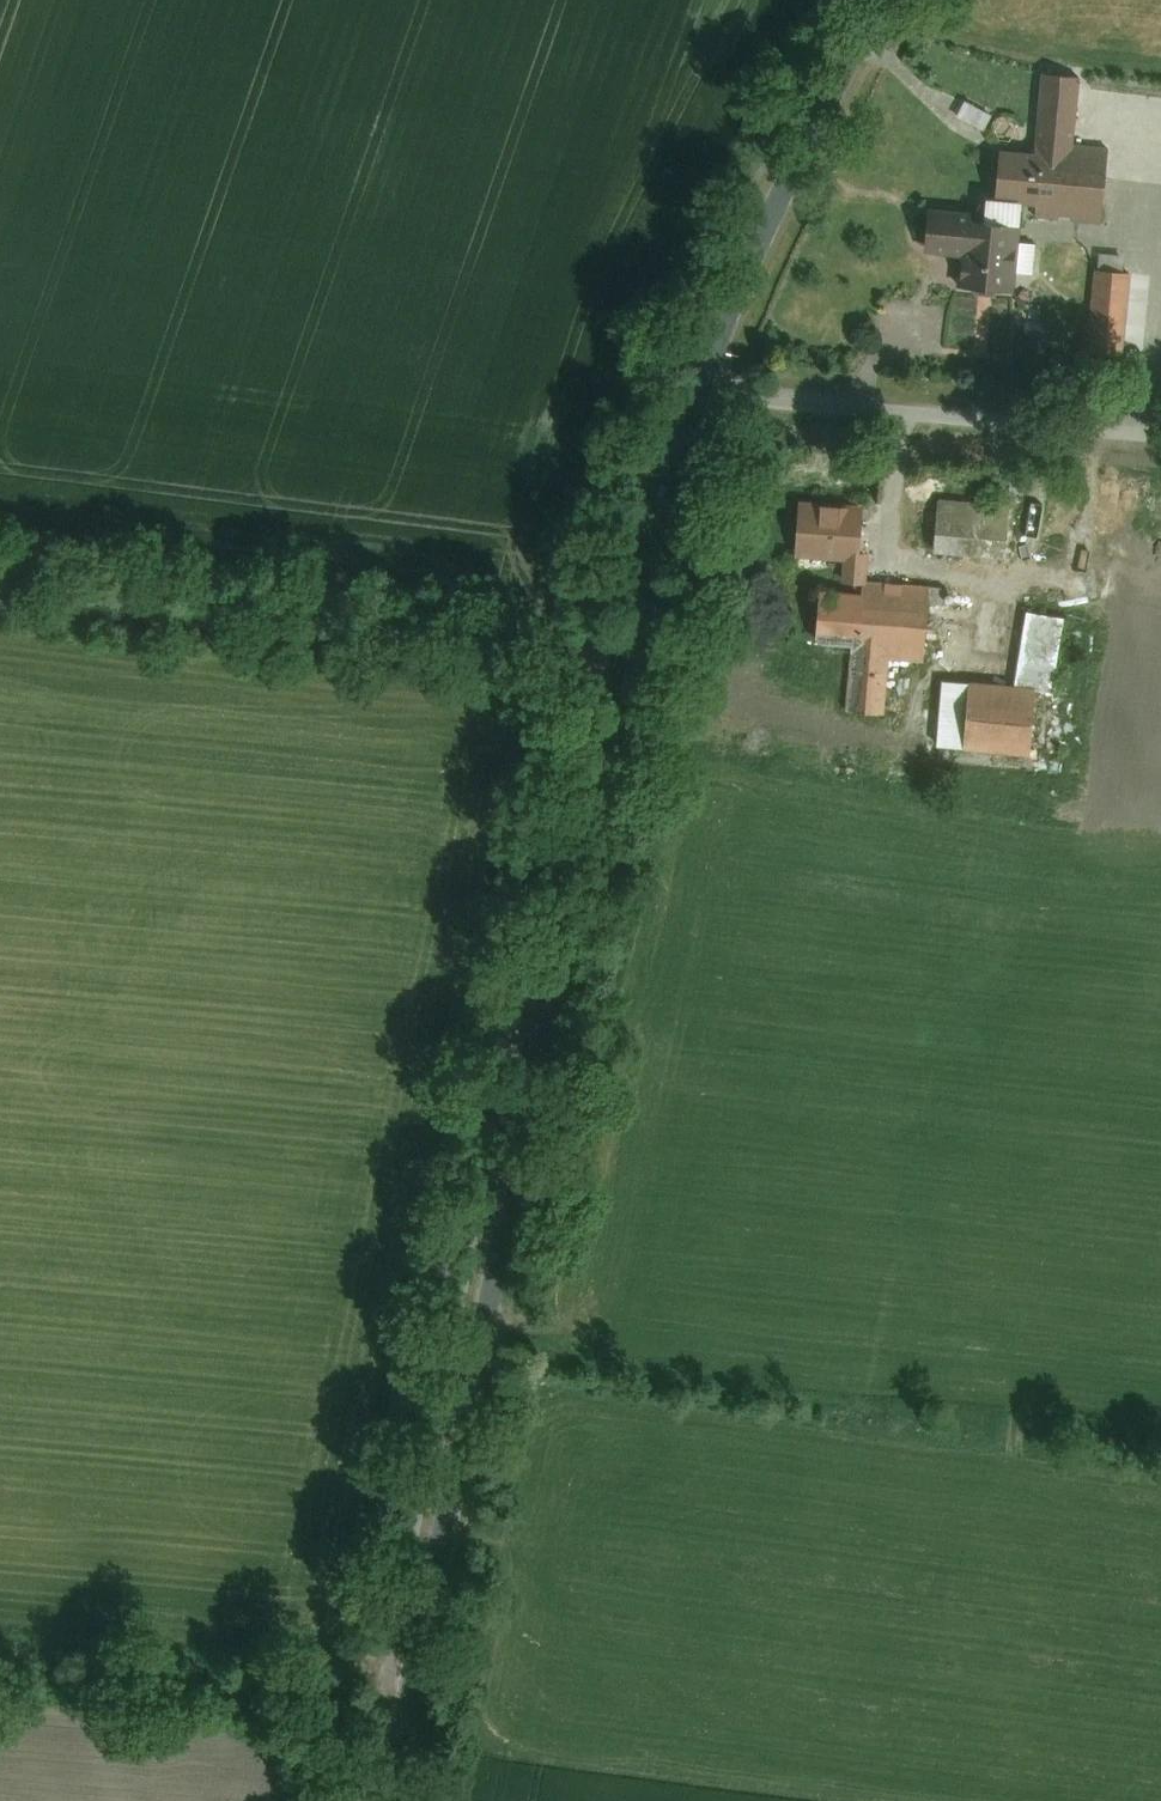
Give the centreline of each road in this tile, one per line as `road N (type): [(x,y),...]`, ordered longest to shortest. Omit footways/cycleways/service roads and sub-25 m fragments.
road 1 (tertiary): [(390,1800),(548,1039),(607,672)]
road 2 (tertiary): [(607,672),(703,390),(886,0)]
road 3 (residential): [(0,591),(607,672)]
road 4 (track): [(1160,438),(703,390)]

